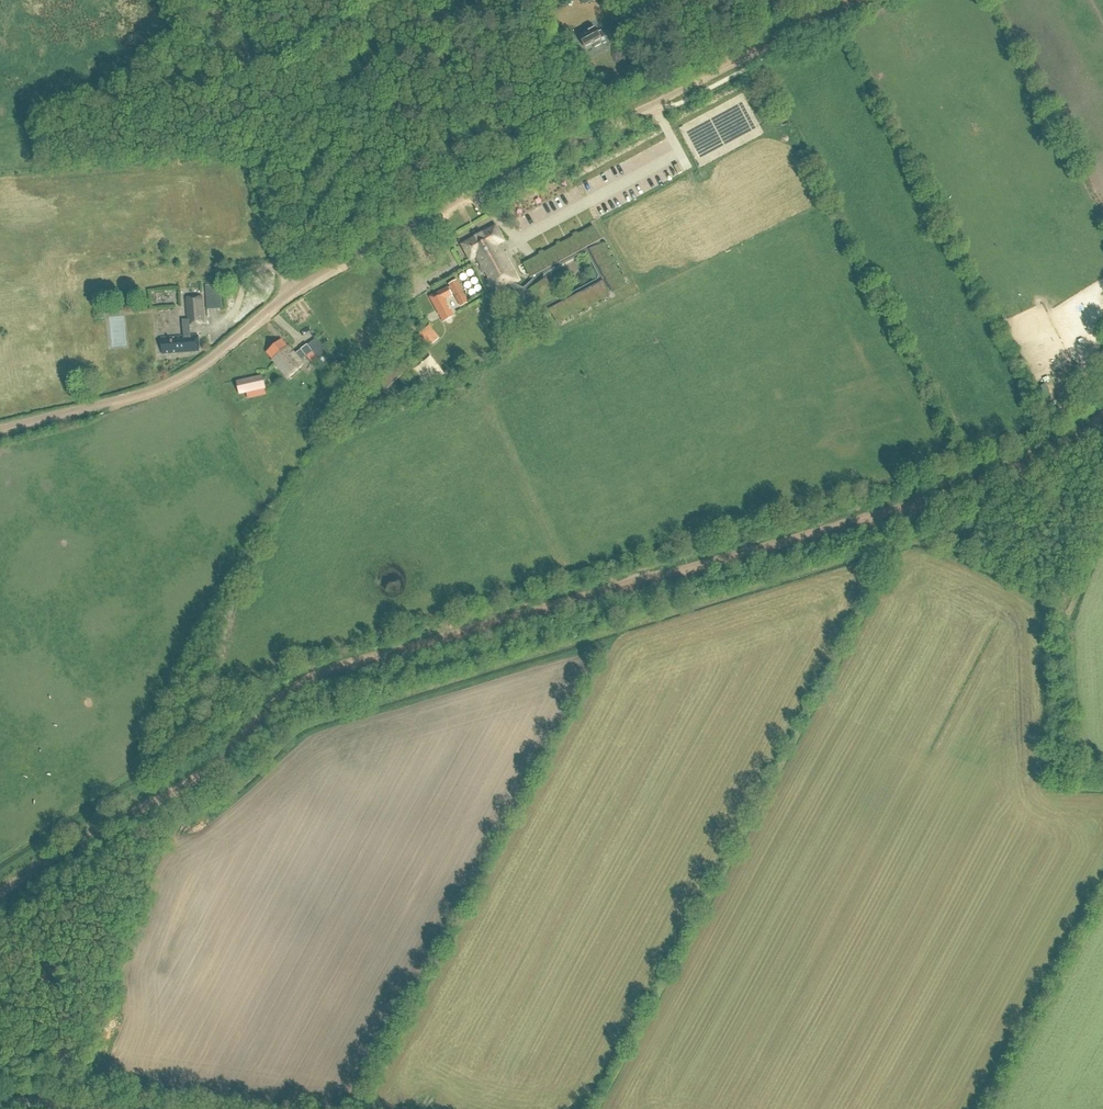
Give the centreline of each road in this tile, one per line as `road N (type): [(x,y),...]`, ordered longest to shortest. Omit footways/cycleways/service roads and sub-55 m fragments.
road 1 (track): [(0,895),(71,844),(202,776),(274,702),(325,668),(945,496),(1061,447),(1102,416)]
road 2 (unclassified): [(0,430),(174,381),(345,261),(651,107)]
road 3 (track): [(282,271),(255,175),(255,141),(296,56),(367,0)]
road 4 (track): [(854,0),(651,107)]

